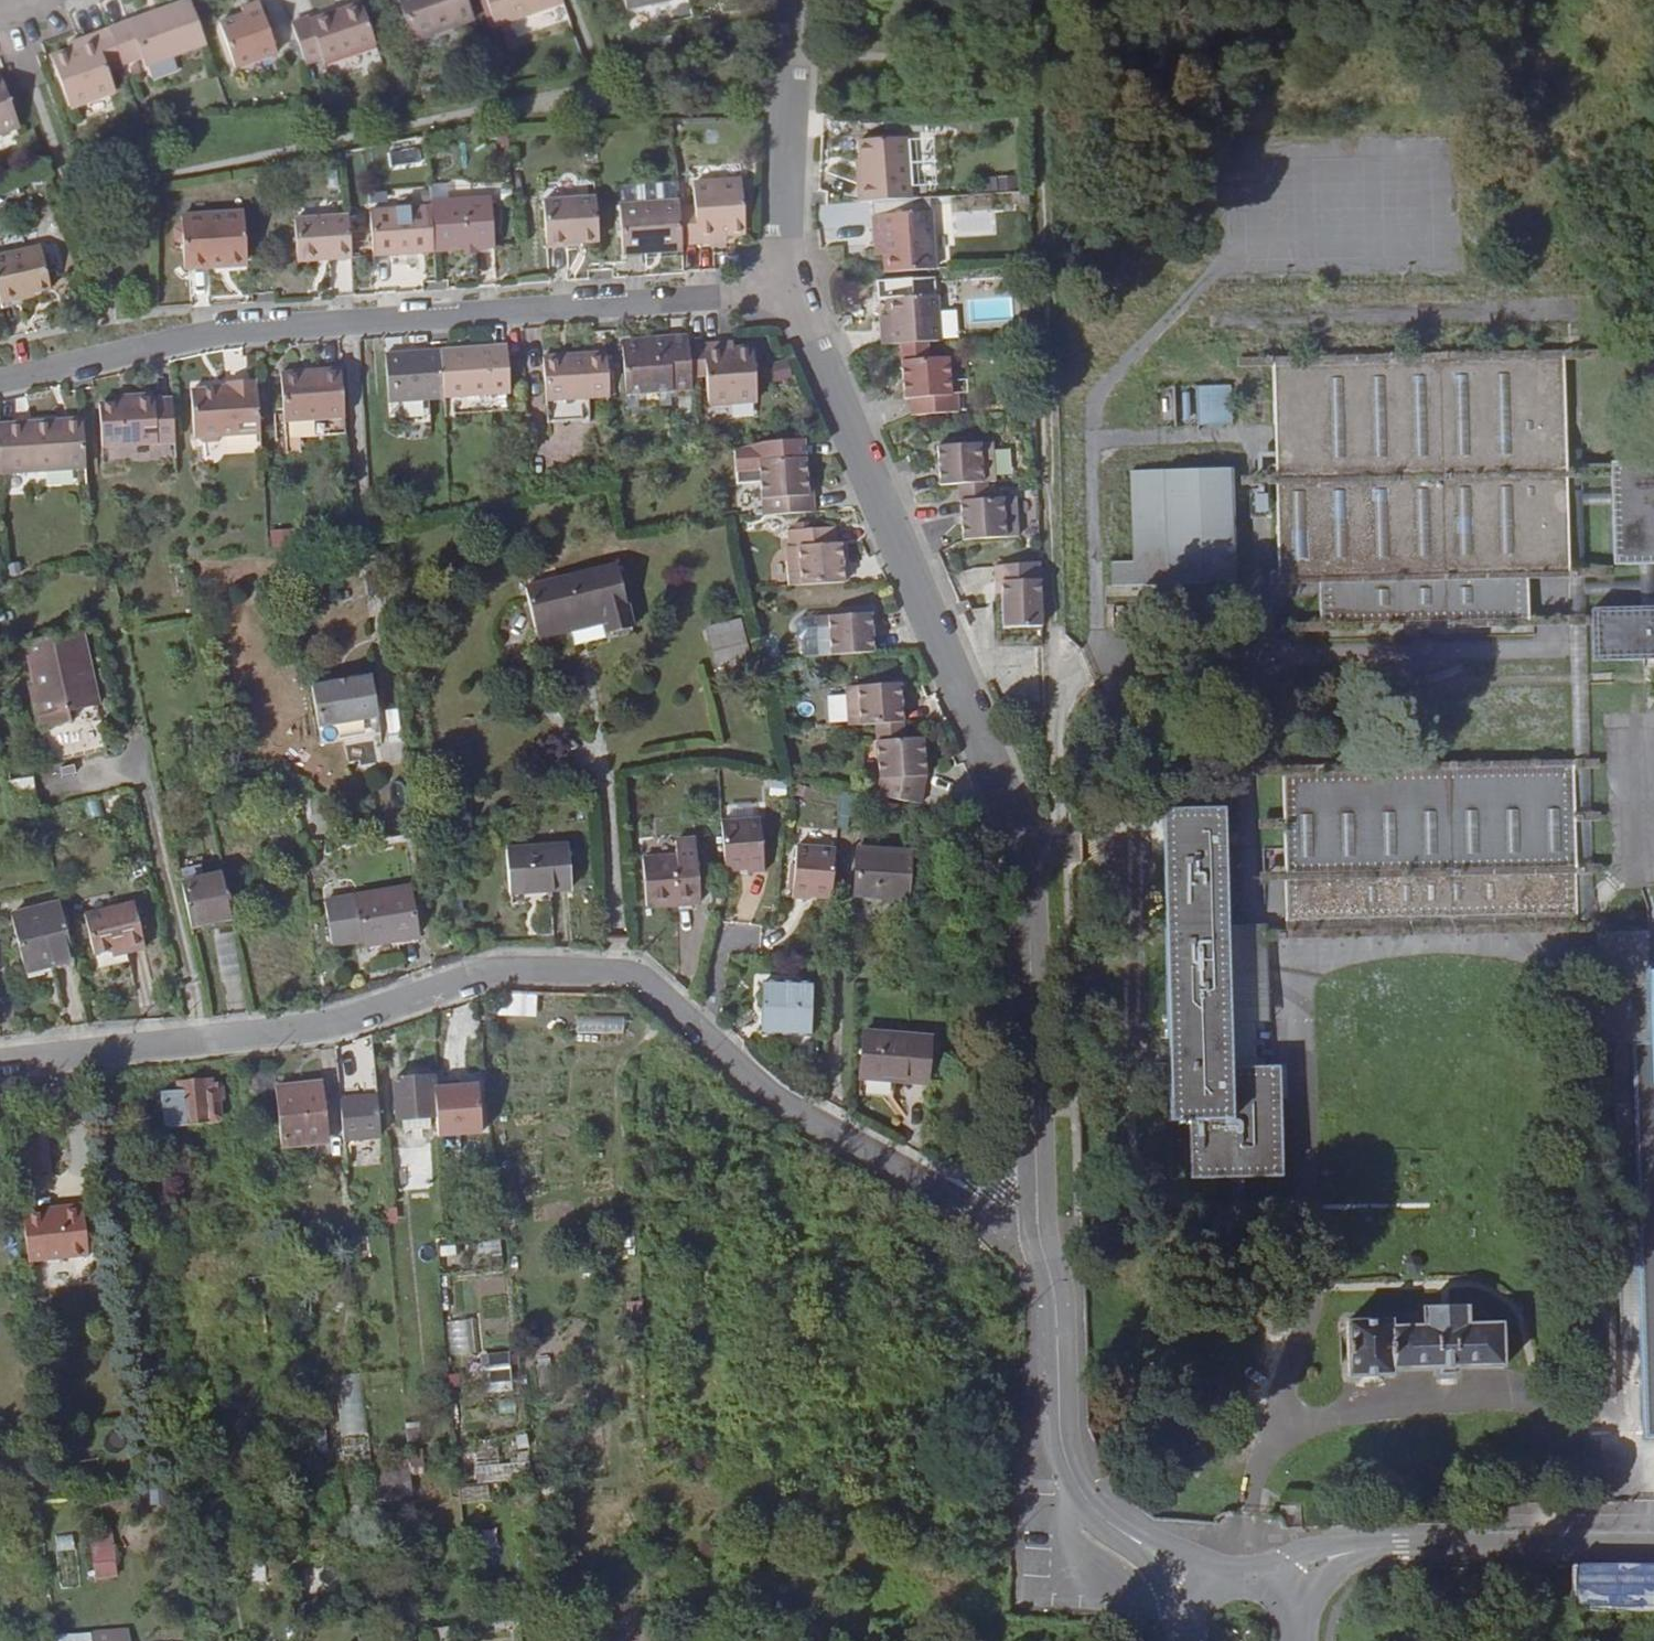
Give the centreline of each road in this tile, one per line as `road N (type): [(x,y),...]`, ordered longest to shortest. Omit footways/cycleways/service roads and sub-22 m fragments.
road 1 (residential): [(0,1061),(316,1025),(485,974),(618,976),(766,1096),(900,1175),(1008,1227),(1038,1231)]
road 2 (residential): [(791,287),(1017,866),(1038,1231)]
road 3 (residential): [(791,287),(258,327),(0,379)]
road 4 (residential): [(1038,1231),(1054,1311),(1059,1436),(1071,1478),(1105,1521),(1193,1597)]
road 5 (unclassified): [(1280,1588),(1372,1546),(1653,1545)]
road 6 (residential): [(791,0),(775,194),(775,238),(791,287)]

